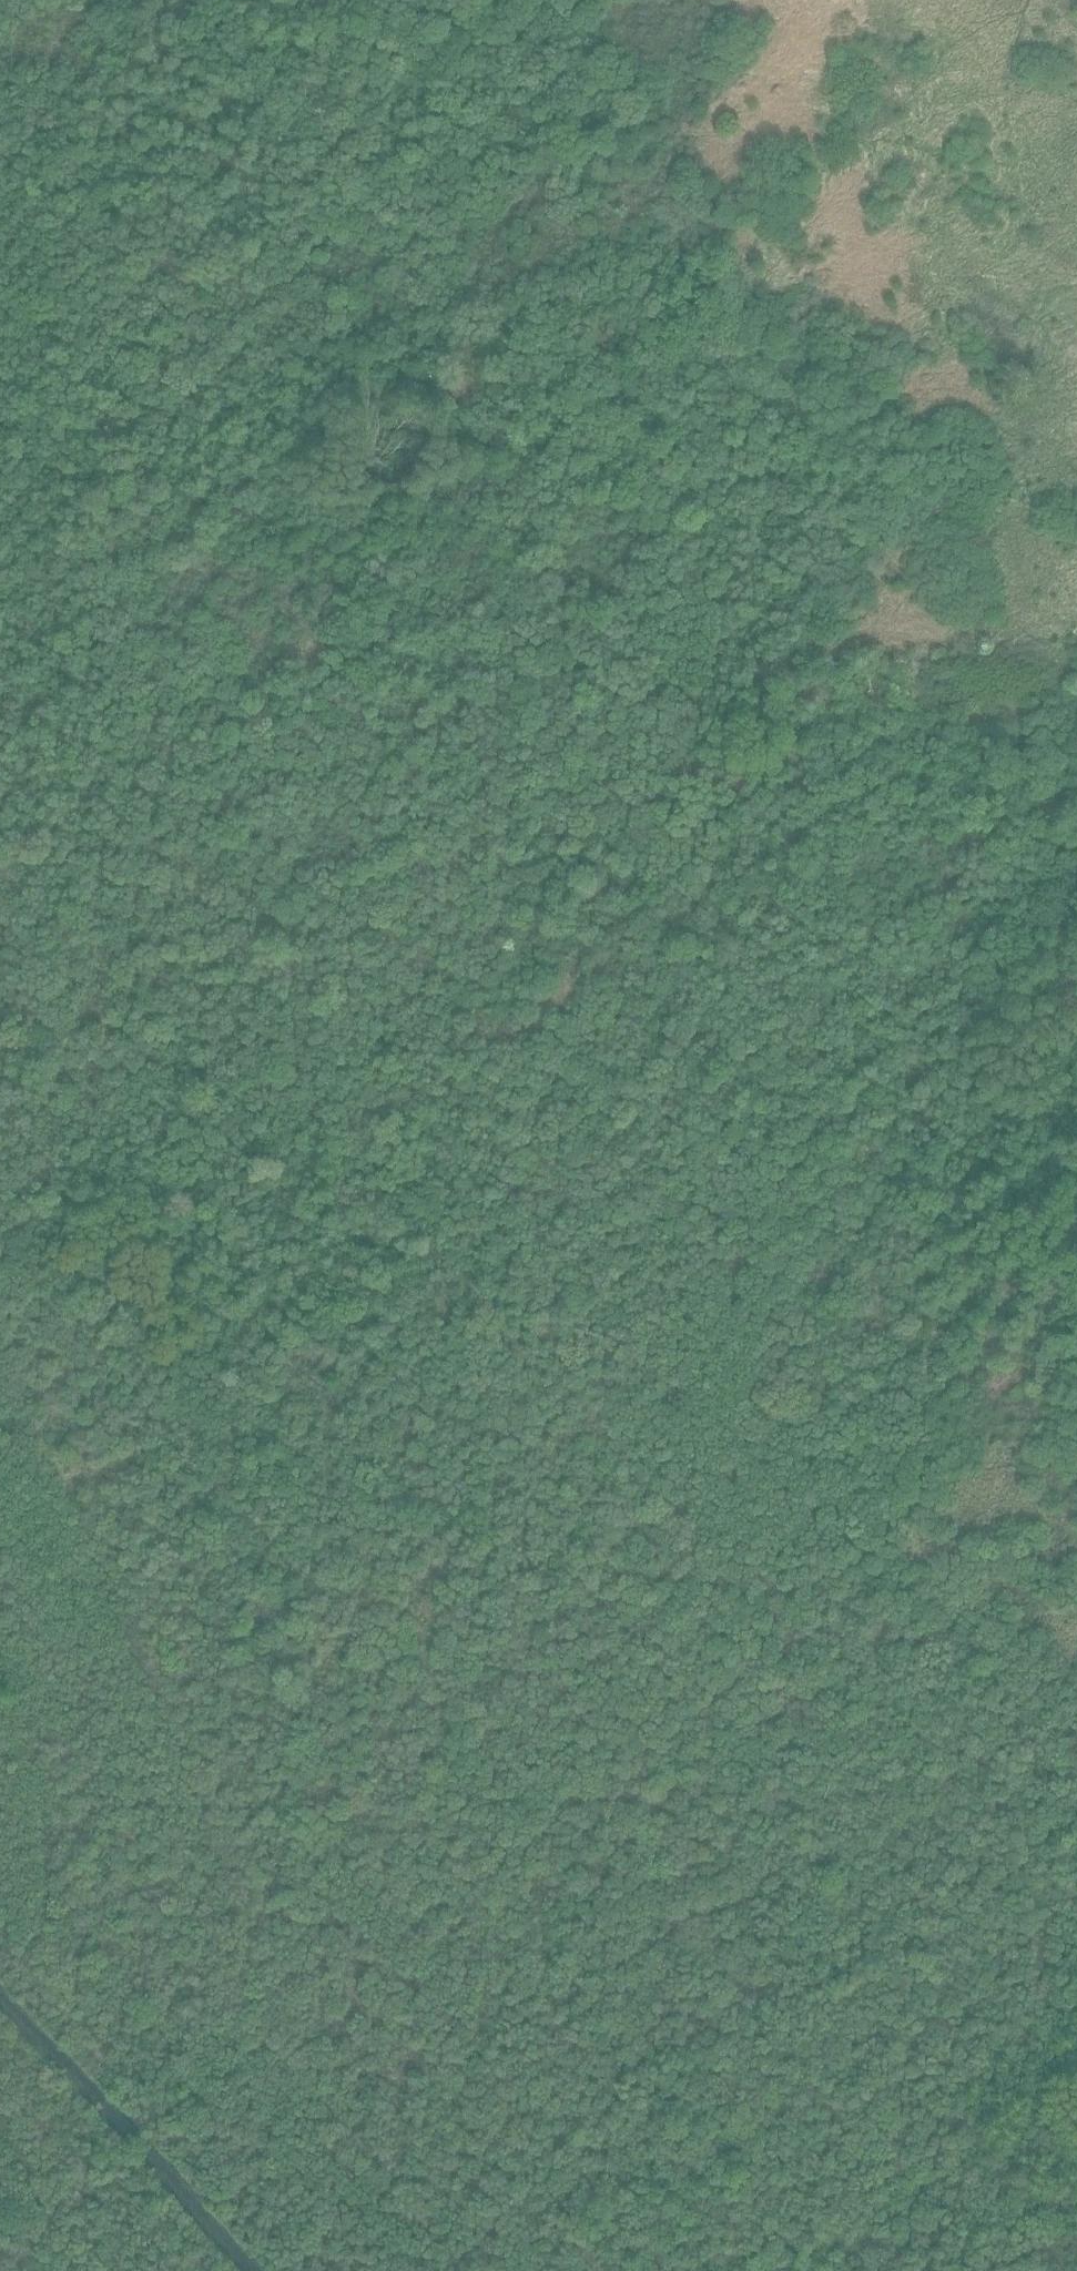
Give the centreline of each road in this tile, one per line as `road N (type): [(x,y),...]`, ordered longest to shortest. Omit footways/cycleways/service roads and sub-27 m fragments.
road 1 (track): [(245,2270),(0,2005)]

